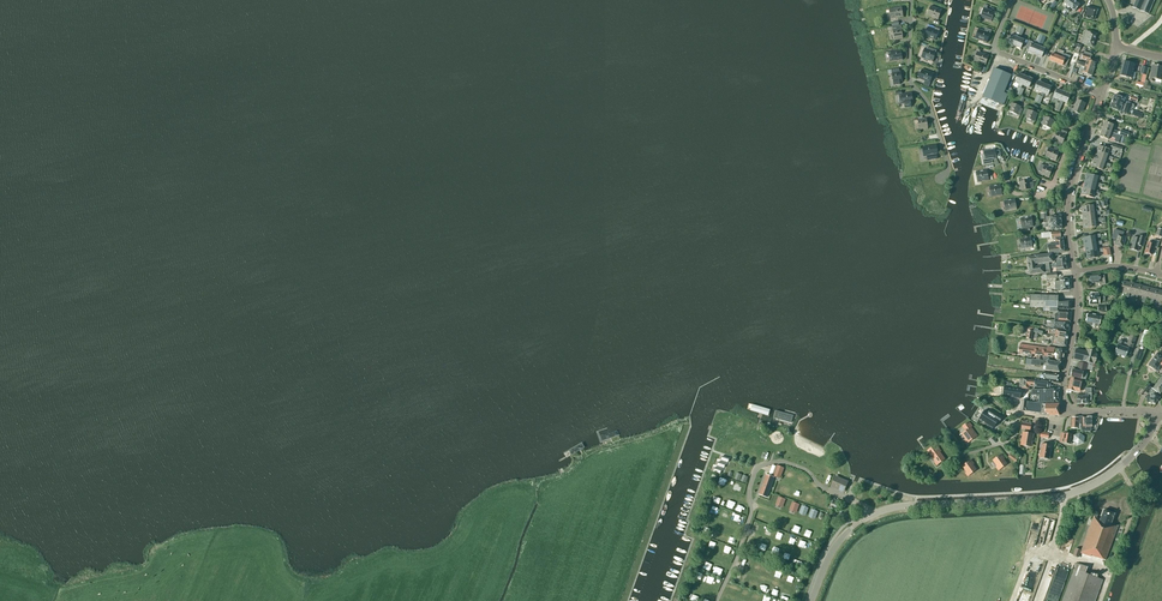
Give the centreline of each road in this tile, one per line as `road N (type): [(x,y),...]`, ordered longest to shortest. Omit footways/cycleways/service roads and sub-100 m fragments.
road 1 (tertiary): [(813,600),(826,561),(856,523),(899,506),(1072,493),(1134,454),(1156,412)]
road 2 (residential): [(911,0),(909,84),(929,109),(947,162),(938,175)]
road 3 (residential): [(1100,93),(992,49),(1011,0)]
road 4 (residential): [(1068,404),(1062,421),(1024,413),(1011,438),(947,460)]
road 5 (tertiary): [(1068,404),(1075,271)]

